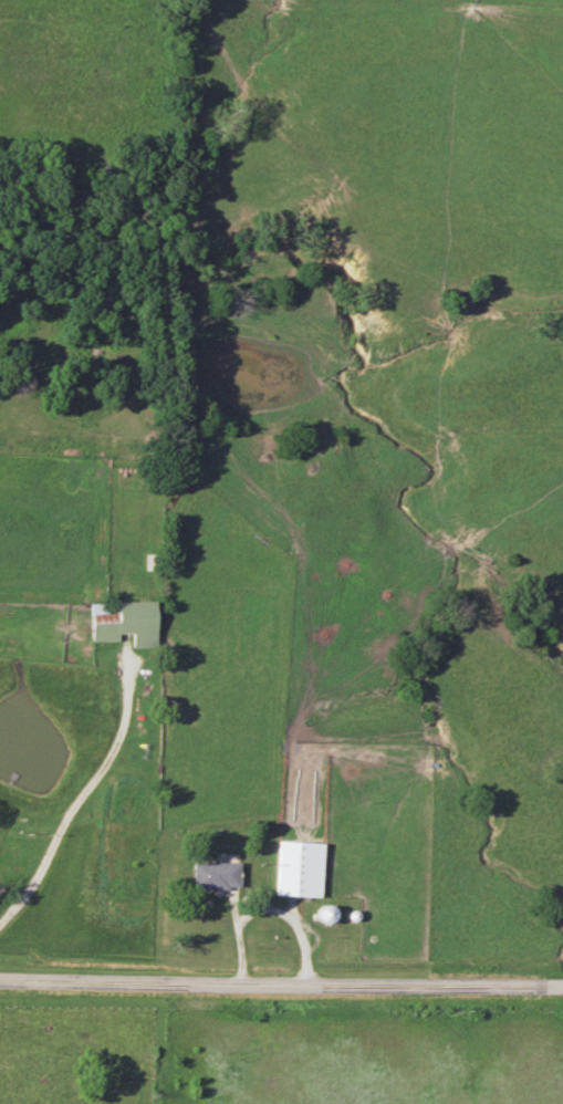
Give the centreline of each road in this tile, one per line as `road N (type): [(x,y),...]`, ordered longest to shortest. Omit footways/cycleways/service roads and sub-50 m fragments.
road 1 (tertiary): [(562,990),(0,981)]

